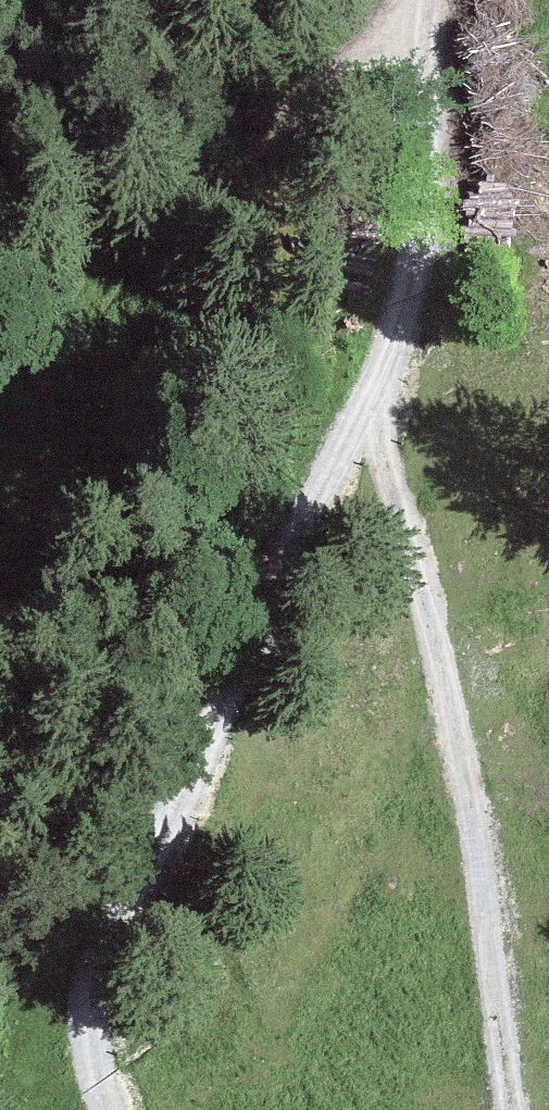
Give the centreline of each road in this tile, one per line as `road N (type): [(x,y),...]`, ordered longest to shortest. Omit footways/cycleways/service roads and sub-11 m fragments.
road 1 (track): [(440,0),(421,77),(402,325),(379,396),(262,607),(104,954),(95,1079),(108,1109)]
road 2 (track): [(379,396),(470,779),(515,1109)]

